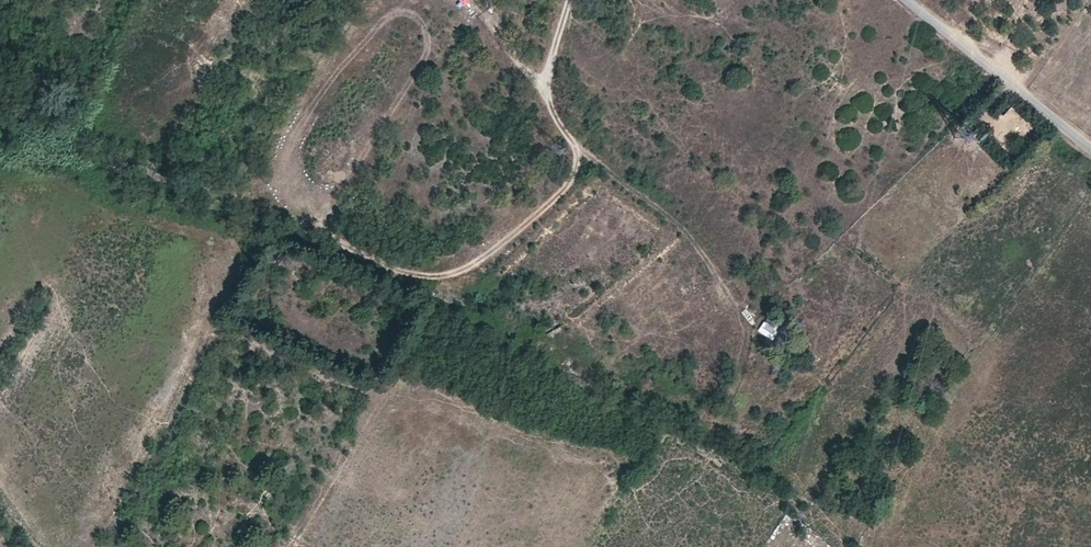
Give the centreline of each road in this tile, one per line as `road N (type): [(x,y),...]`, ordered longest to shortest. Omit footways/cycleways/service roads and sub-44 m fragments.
road 1 (residential): [(903,0),(1090,148)]

